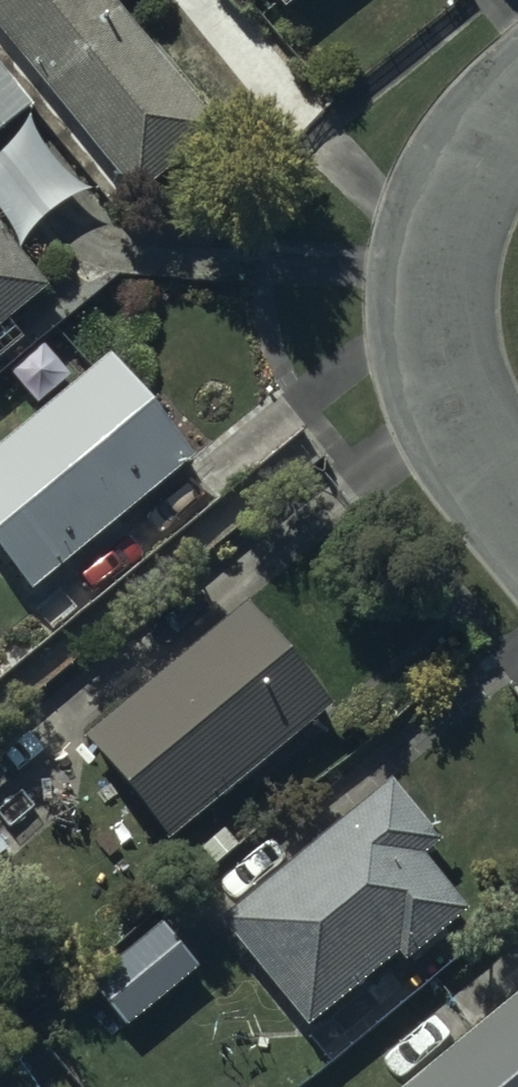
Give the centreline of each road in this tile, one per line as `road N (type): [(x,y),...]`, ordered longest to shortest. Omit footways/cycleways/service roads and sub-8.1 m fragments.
road 1 (residential): [(517,130),(472,183),(437,302),(451,393),(517,509)]

